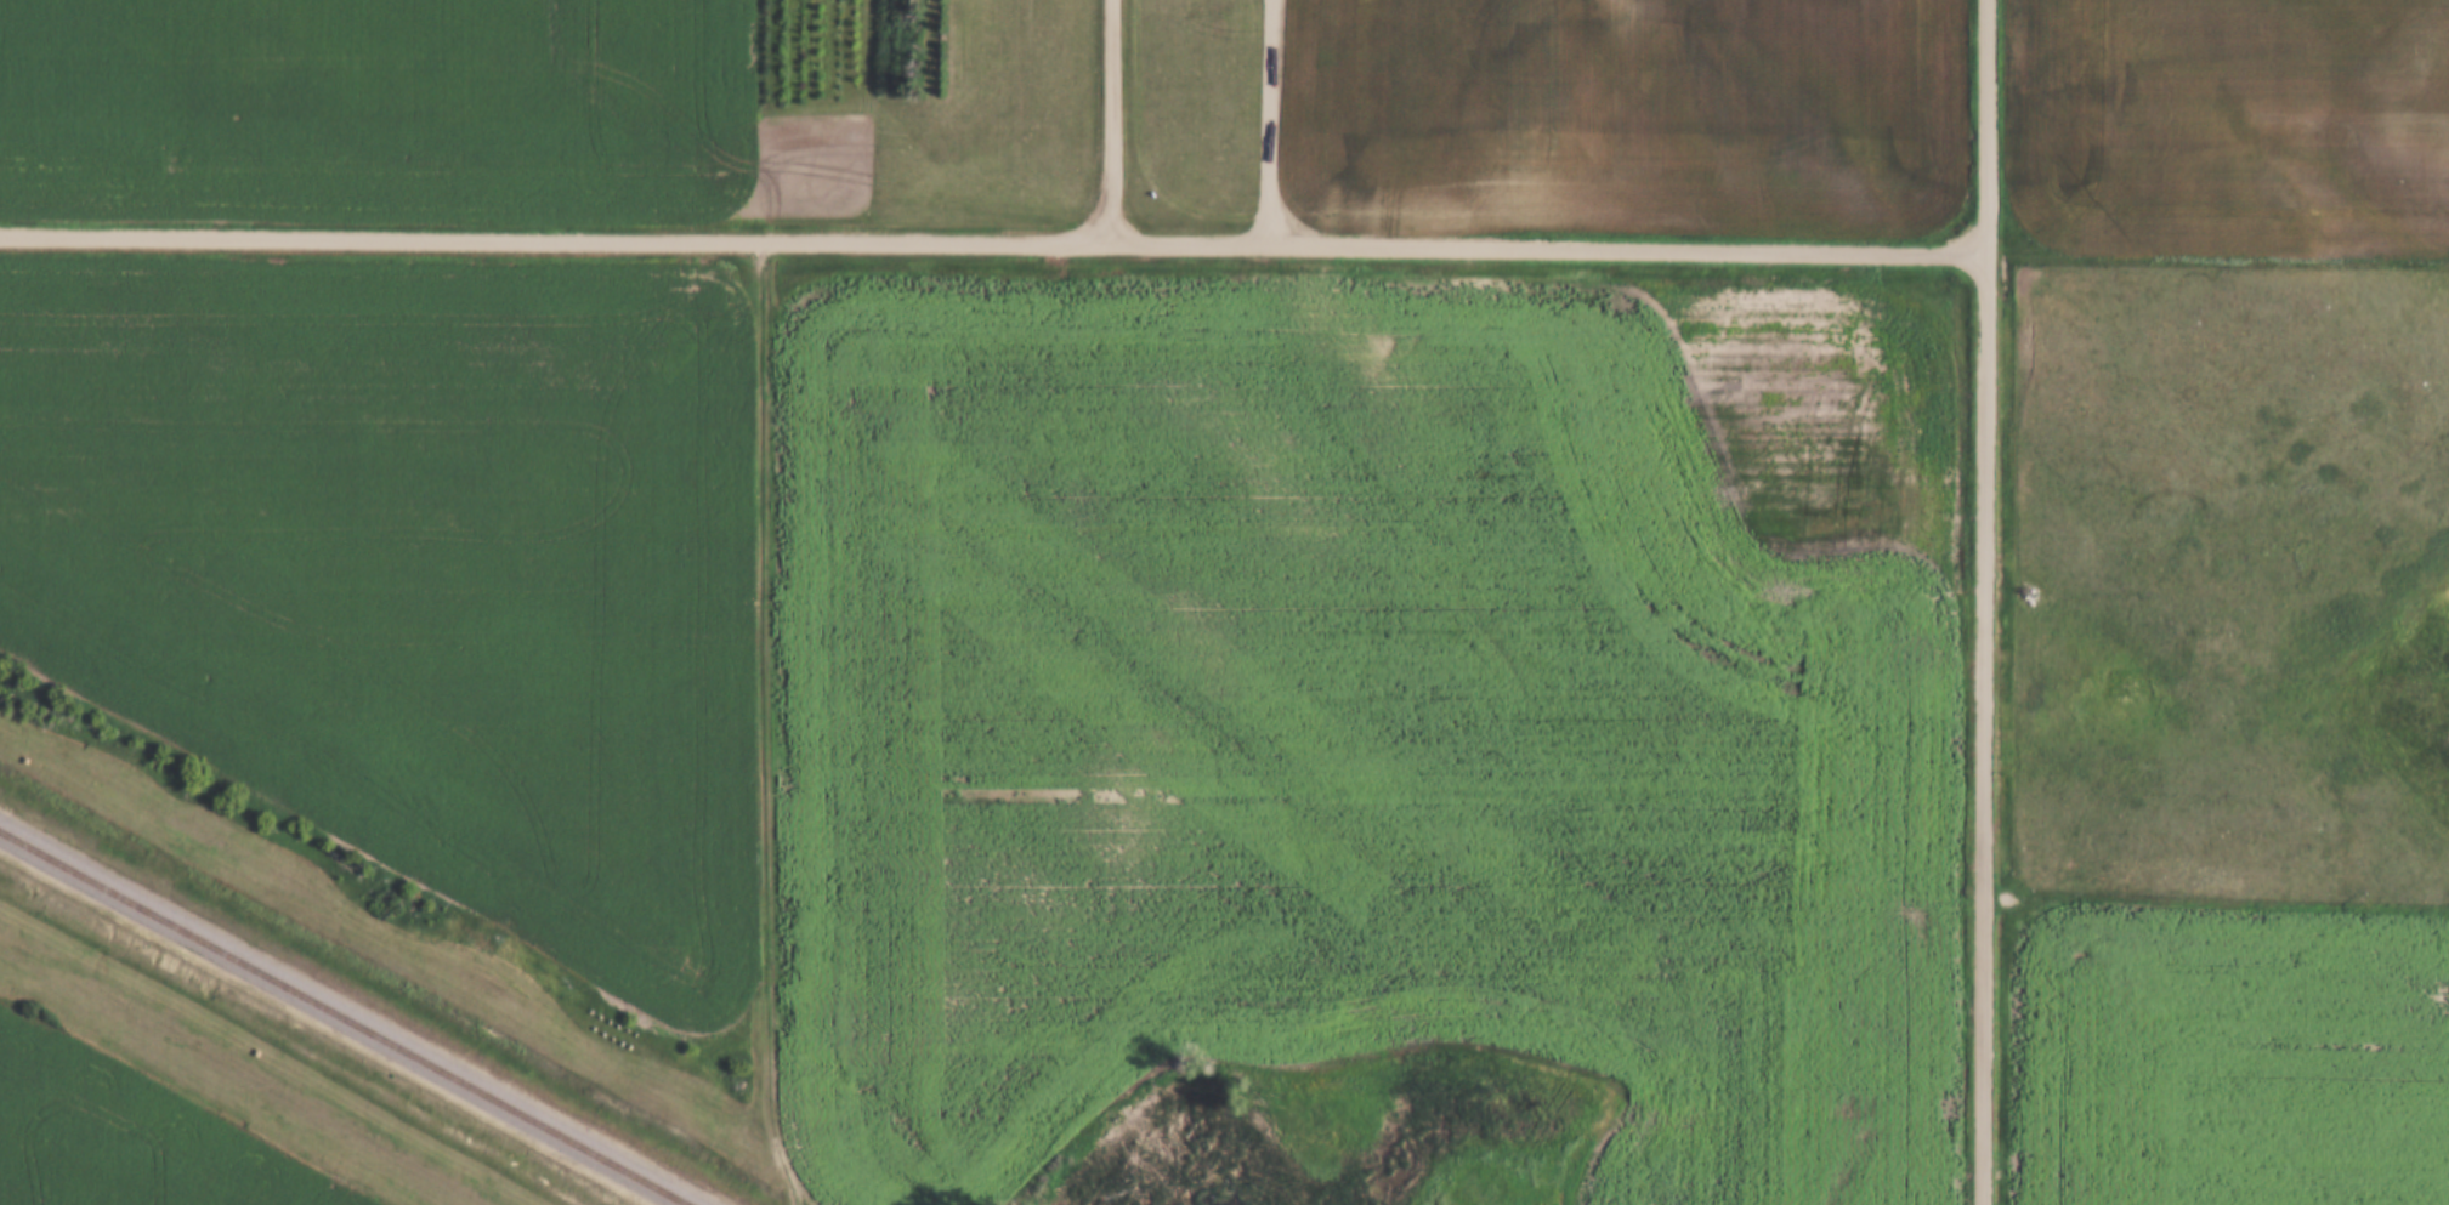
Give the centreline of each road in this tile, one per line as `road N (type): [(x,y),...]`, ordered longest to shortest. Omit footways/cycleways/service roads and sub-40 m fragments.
road 1 (residential): [(1990,250),(0,236)]
road 2 (residential): [(1987,1204),(1991,0)]
road 3 (track): [(788,1204),(767,1143),(759,240)]

